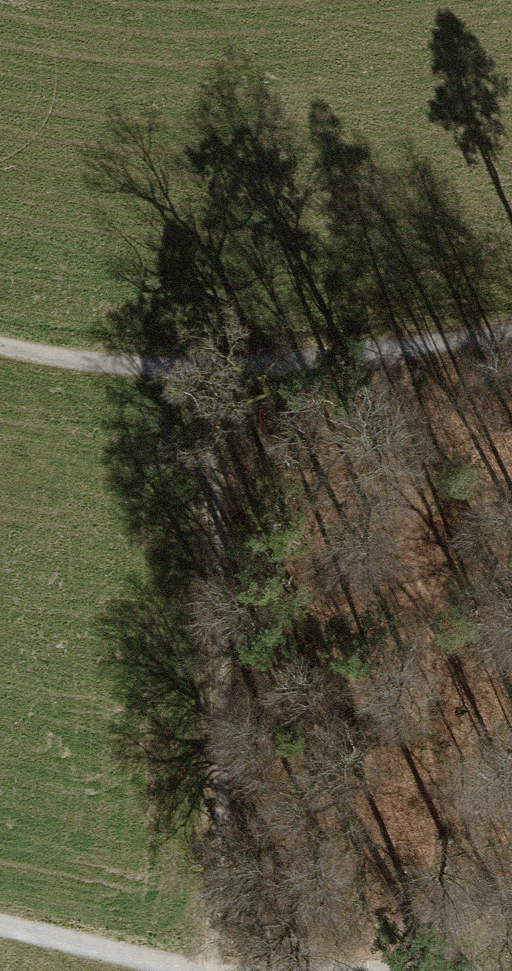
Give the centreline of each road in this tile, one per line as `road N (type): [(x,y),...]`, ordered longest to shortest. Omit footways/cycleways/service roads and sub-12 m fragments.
road 1 (track): [(214,369),(217,837),(204,966)]
road 2 (track): [(0,342),(112,365),(214,369),(511,331)]
road 3 (track): [(225,970),(0,920)]

